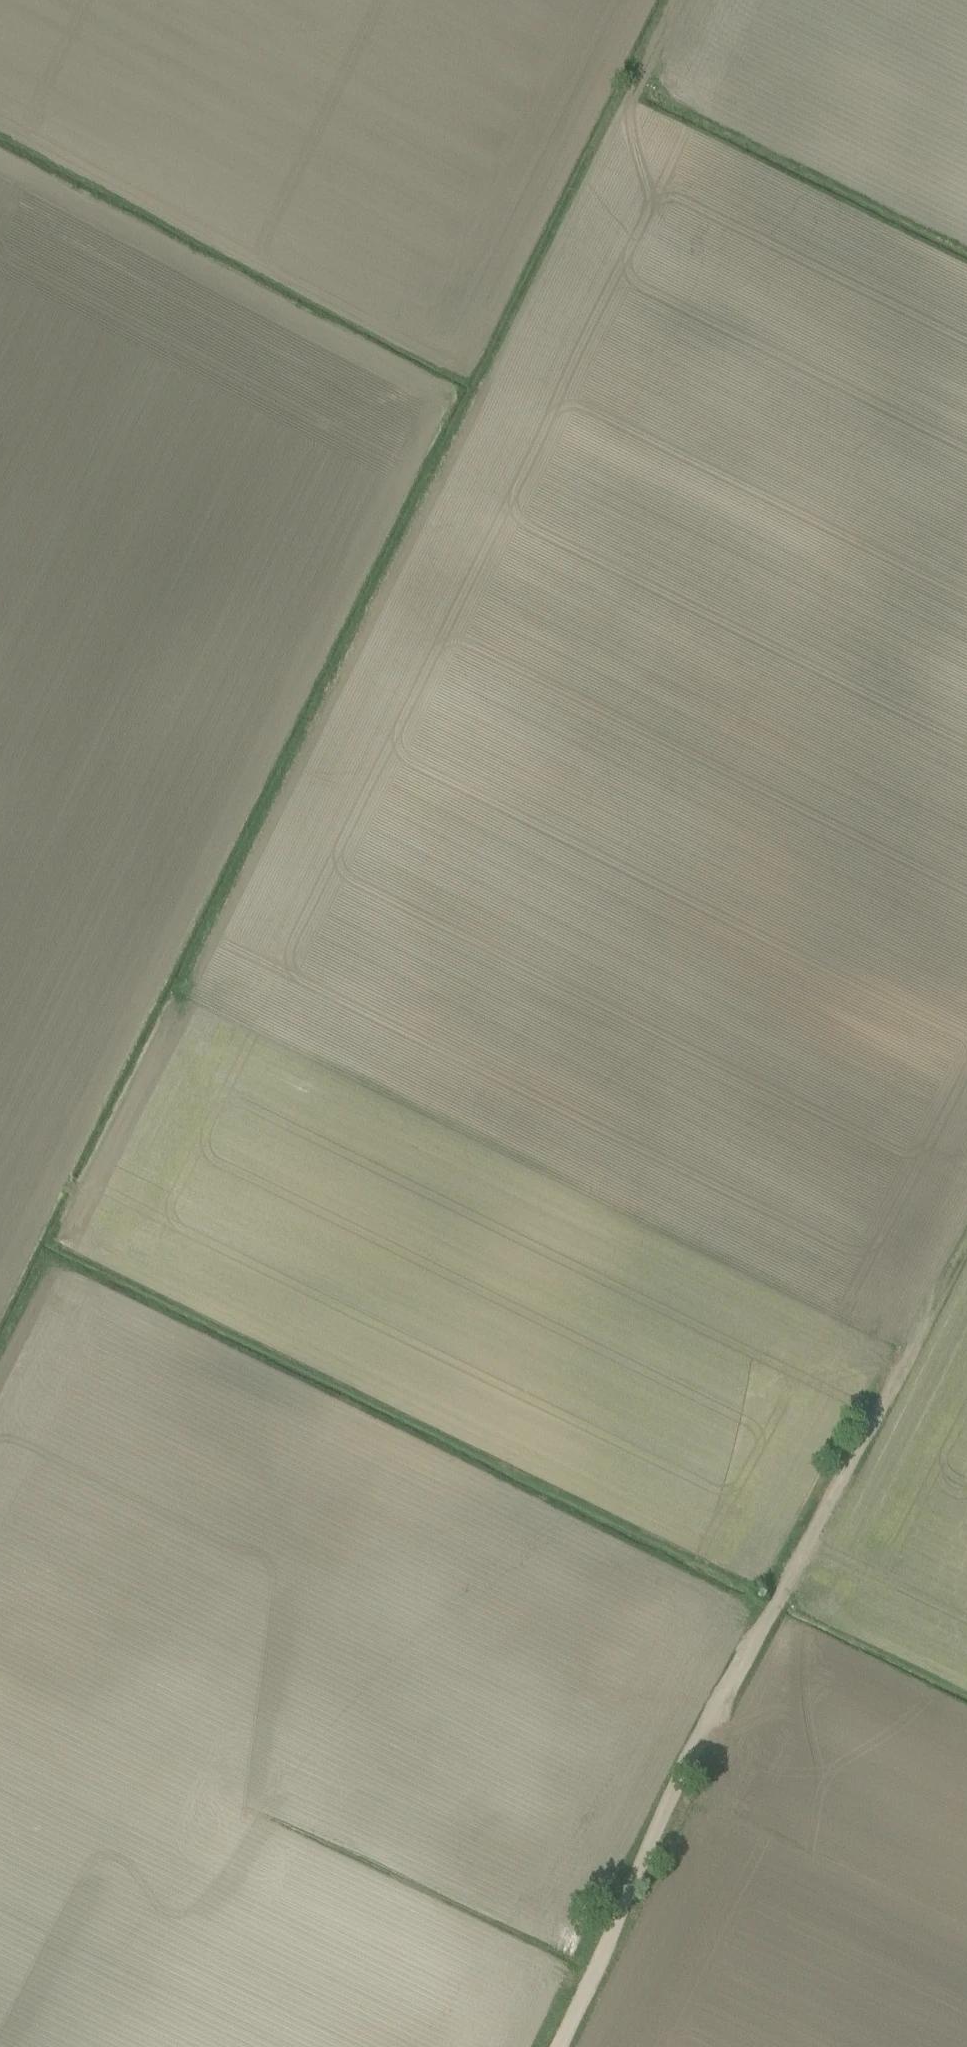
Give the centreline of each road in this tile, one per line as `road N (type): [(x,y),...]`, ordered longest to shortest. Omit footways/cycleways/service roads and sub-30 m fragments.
road 1 (track): [(557,2046),(670,1804),(966,1244)]

